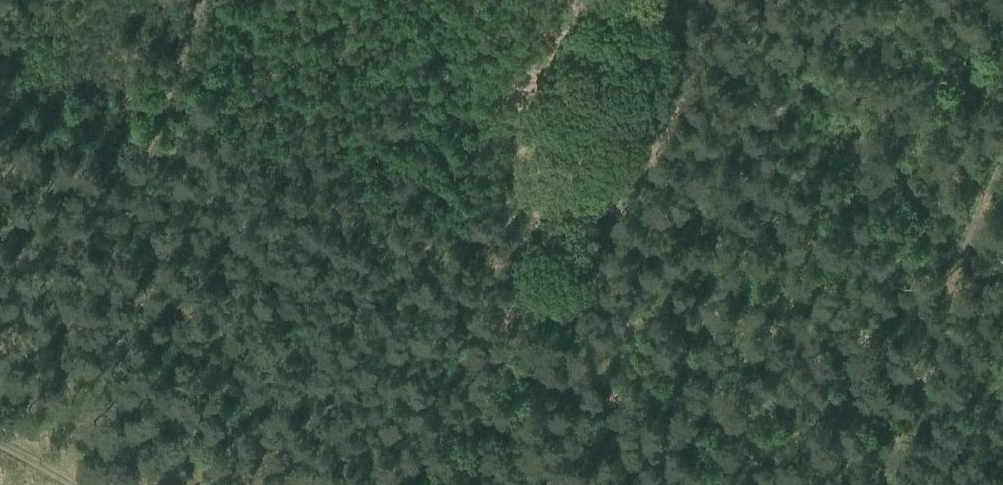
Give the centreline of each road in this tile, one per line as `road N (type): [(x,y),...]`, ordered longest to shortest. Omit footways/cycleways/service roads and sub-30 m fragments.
road 1 (track): [(622,0),(451,484)]
road 2 (track): [(34,466),(201,0)]
road 3 (track): [(1002,127),(879,484)]

